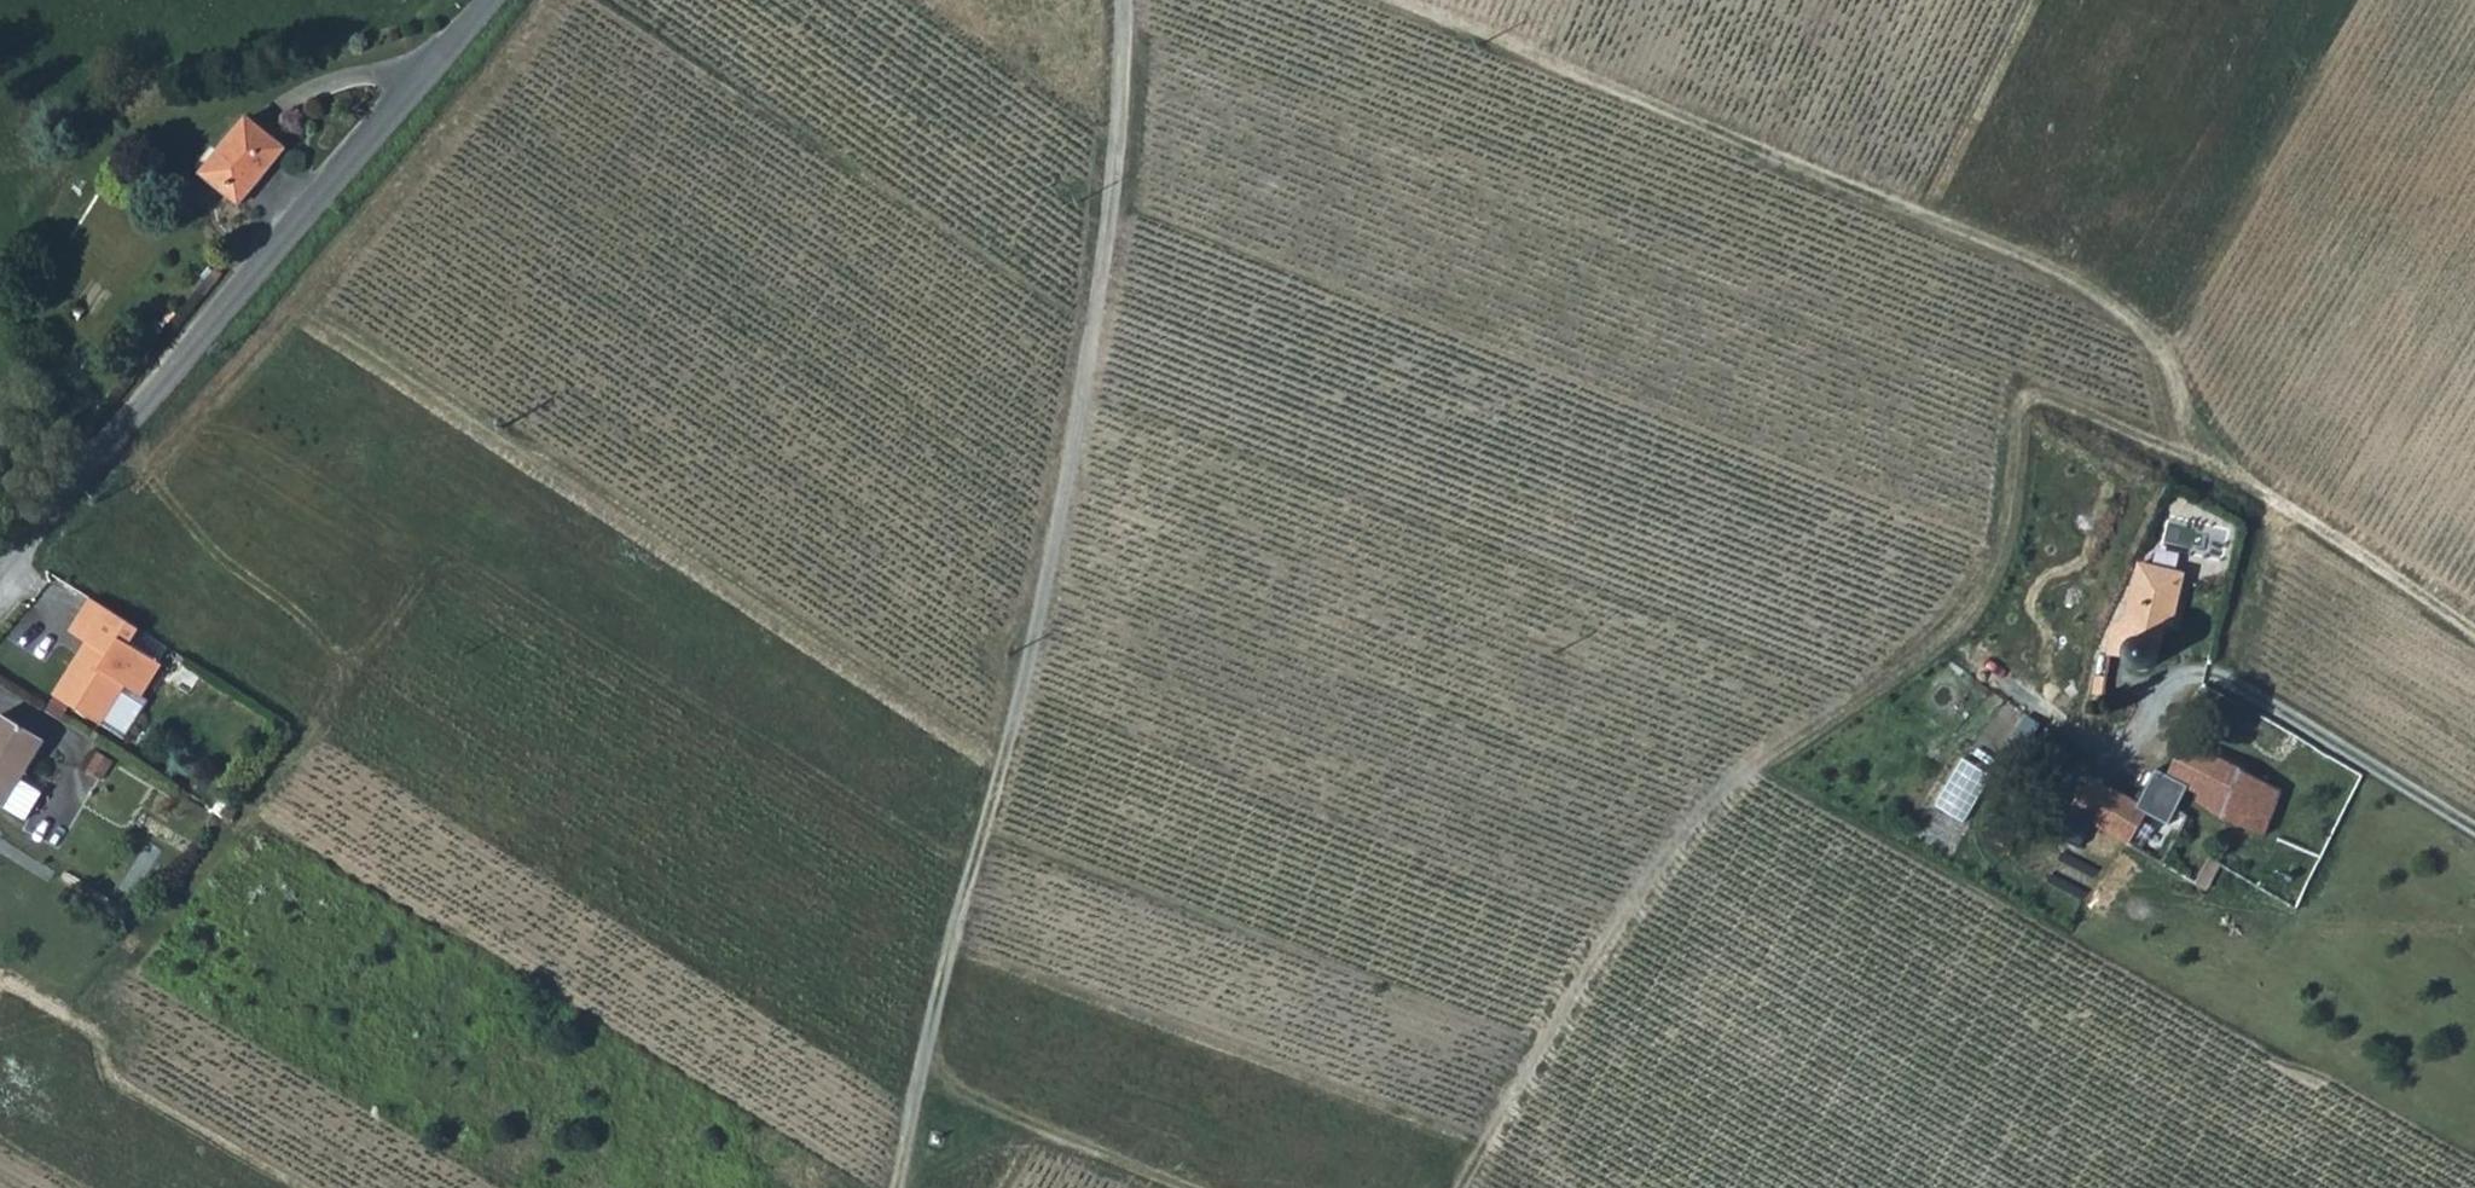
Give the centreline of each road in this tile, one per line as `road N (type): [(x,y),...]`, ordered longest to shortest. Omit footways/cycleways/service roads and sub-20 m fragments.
road 1 (track): [(1404,0),(2063,270),(2163,351),(2187,464),(2474,645)]
road 2 (track): [(887,1187),(1020,681),(1096,288),(1120,0)]
road 3 (unclassified): [(489,0),(0,576)]
road 4 (track): [(1153,1187),(910,1095)]

